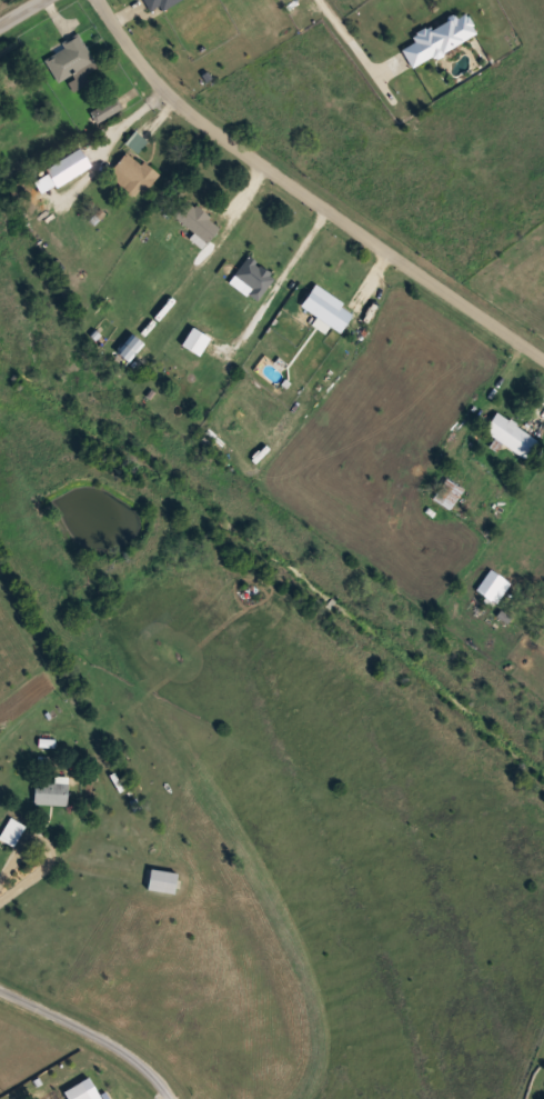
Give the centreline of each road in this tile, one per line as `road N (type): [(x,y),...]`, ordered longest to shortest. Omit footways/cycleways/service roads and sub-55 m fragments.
road 1 (residential): [(543,359),(401,269),(155,84),(97,0)]
road 2 (residential): [(172,1098),(93,1036),(0,991)]

